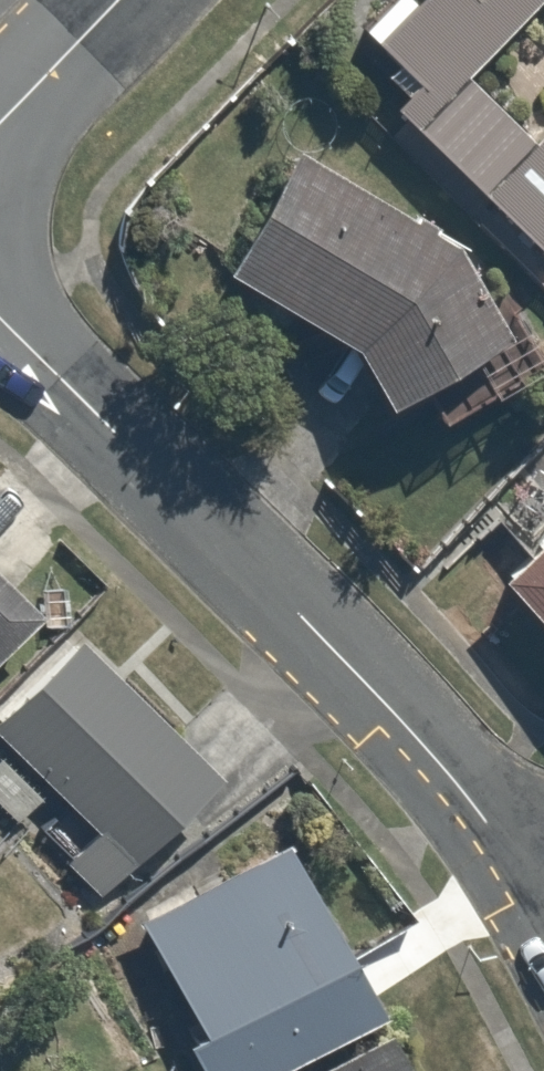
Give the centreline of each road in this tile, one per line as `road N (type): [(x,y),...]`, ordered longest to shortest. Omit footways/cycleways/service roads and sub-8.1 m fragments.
road 1 (residential): [(0,325),(536,895)]
road 2 (residential): [(0,124),(113,0)]

